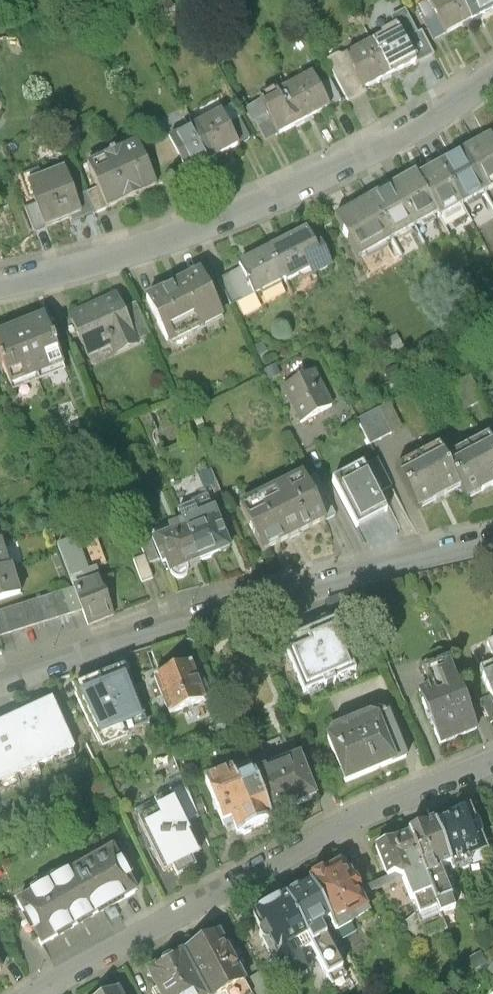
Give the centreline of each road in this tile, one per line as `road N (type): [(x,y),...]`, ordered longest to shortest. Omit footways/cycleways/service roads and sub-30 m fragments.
road 1 (residential): [(492,79),(226,217),(53,274),(0,283)]
road 2 (residential): [(0,680),(347,572),(492,540)]
road 3 (residential): [(39,993),(350,821),(492,763)]

